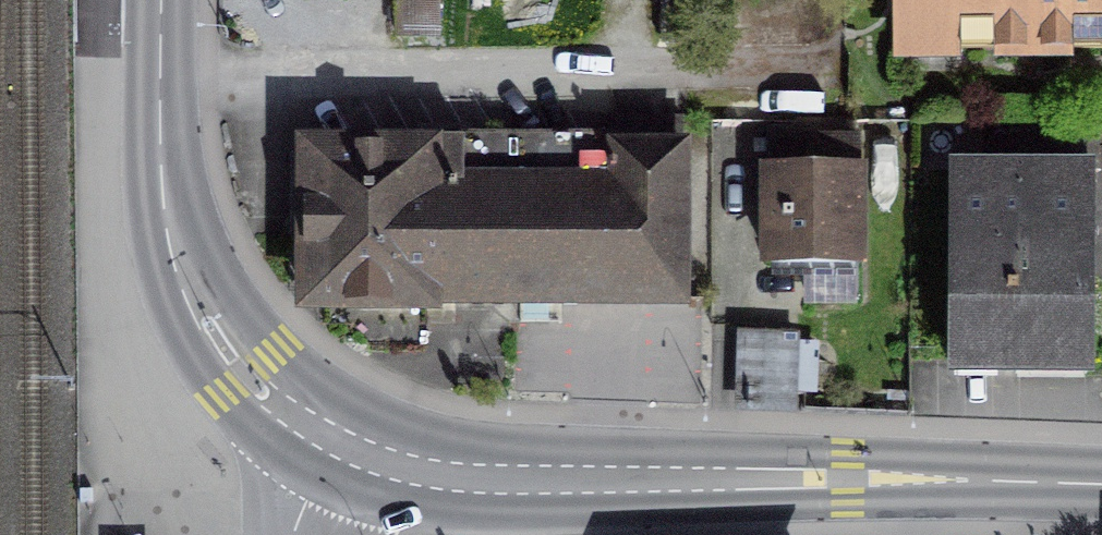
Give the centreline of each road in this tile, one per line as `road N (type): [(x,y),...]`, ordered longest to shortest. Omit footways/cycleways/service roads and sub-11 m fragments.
road 1 (secondary): [(327,438),(387,463),(453,477),(1028,483)]
road 2 (secondary): [(161,0),(159,175),(173,260),(194,307),(244,375),(327,438)]

